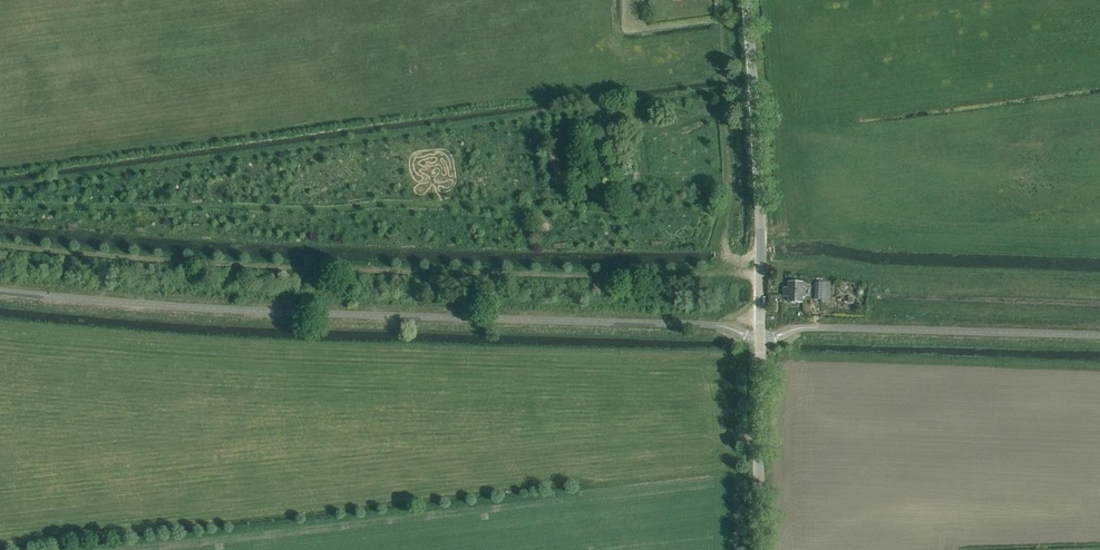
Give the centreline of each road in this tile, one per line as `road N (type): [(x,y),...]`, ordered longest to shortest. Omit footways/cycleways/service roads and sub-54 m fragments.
road 1 (unclassified): [(759,549),(761,262),(748,0)]

